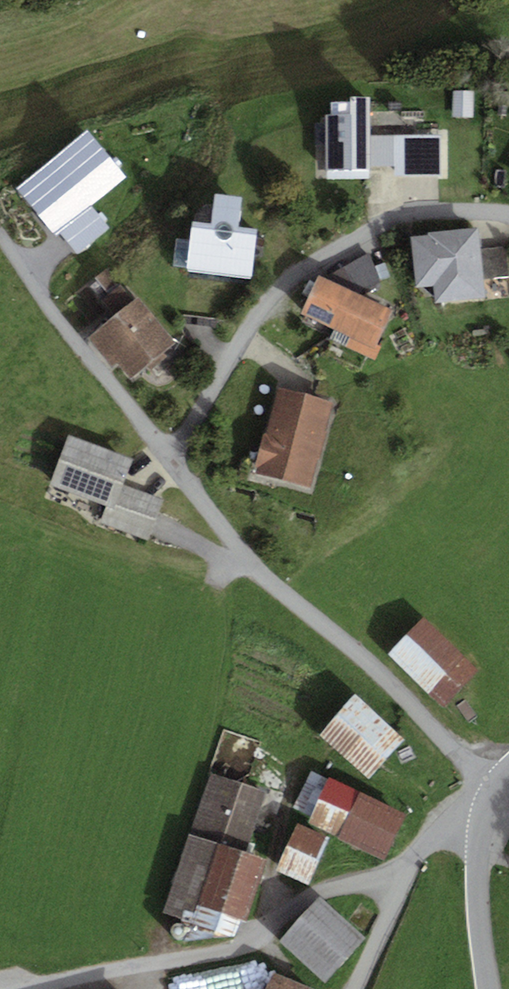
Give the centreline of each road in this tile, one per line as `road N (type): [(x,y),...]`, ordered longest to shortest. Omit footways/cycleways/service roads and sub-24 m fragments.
road 1 (residential): [(496,790),(367,660),(274,585),(170,460),(256,316),(300,271),(408,216),(508,214)]
road 2 (track): [(35,988),(241,947),(302,901),(407,872)]
road 3 (unclassified): [(357,988),(427,844),(447,828),(483,821)]
road 4 (unclassified): [(483,821),(479,870),(491,988)]

